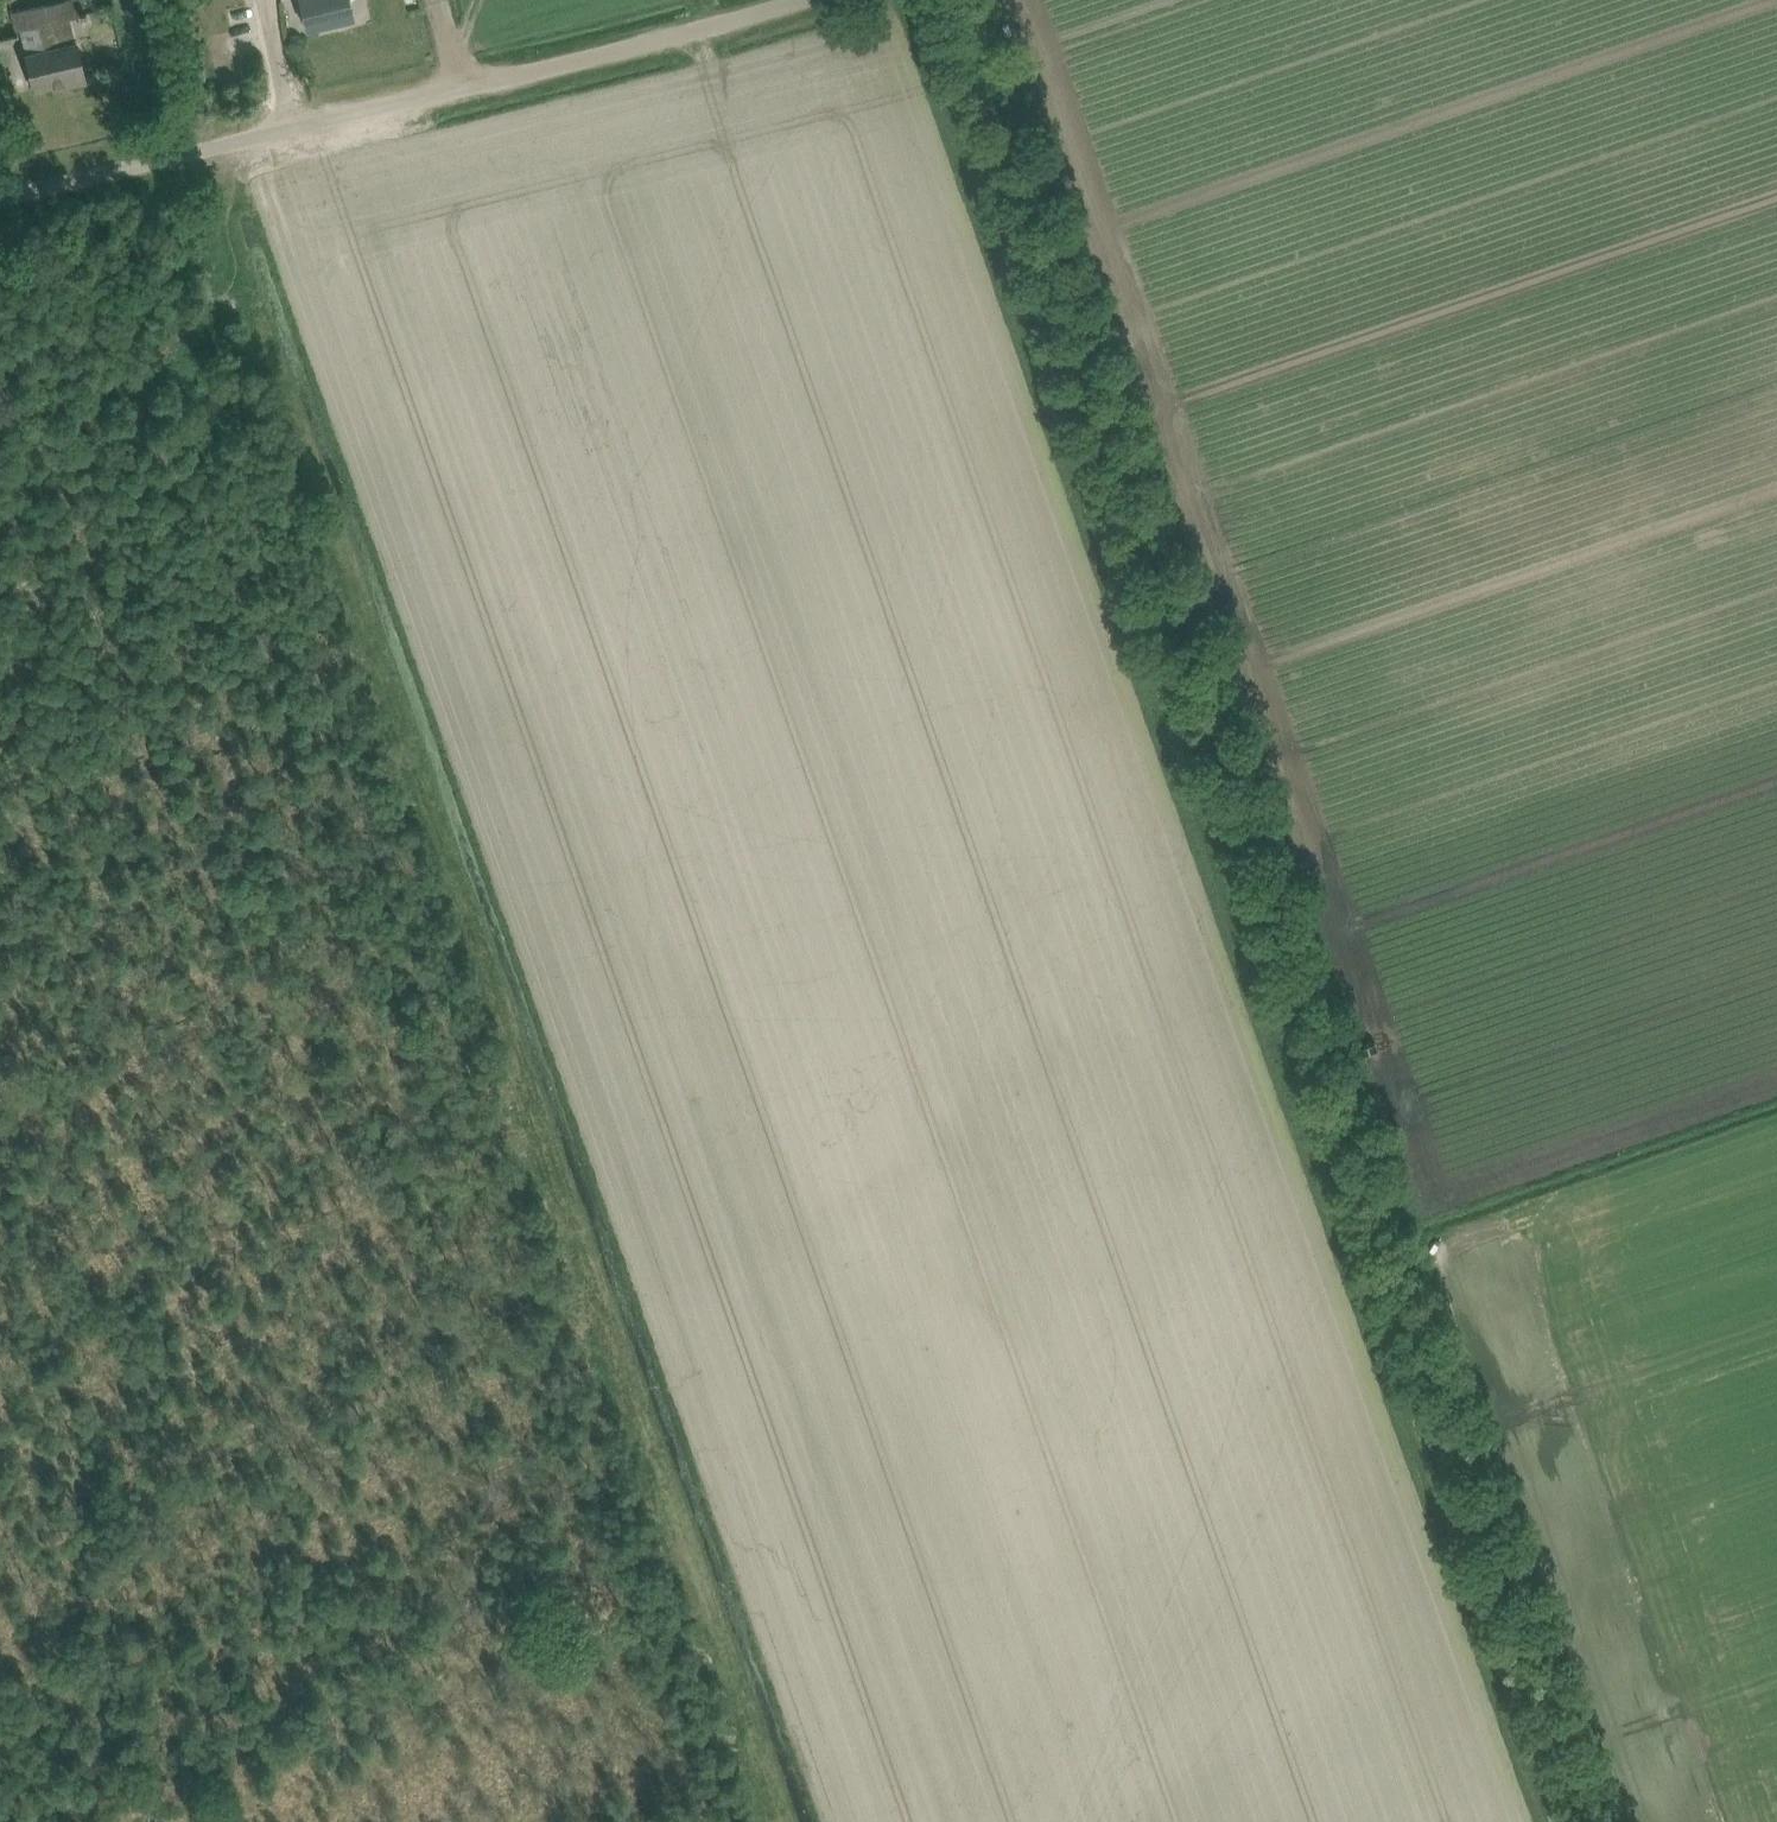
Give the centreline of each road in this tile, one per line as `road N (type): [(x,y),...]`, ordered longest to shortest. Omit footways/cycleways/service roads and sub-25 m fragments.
road 1 (unclassified): [(0,186),(792,0)]

